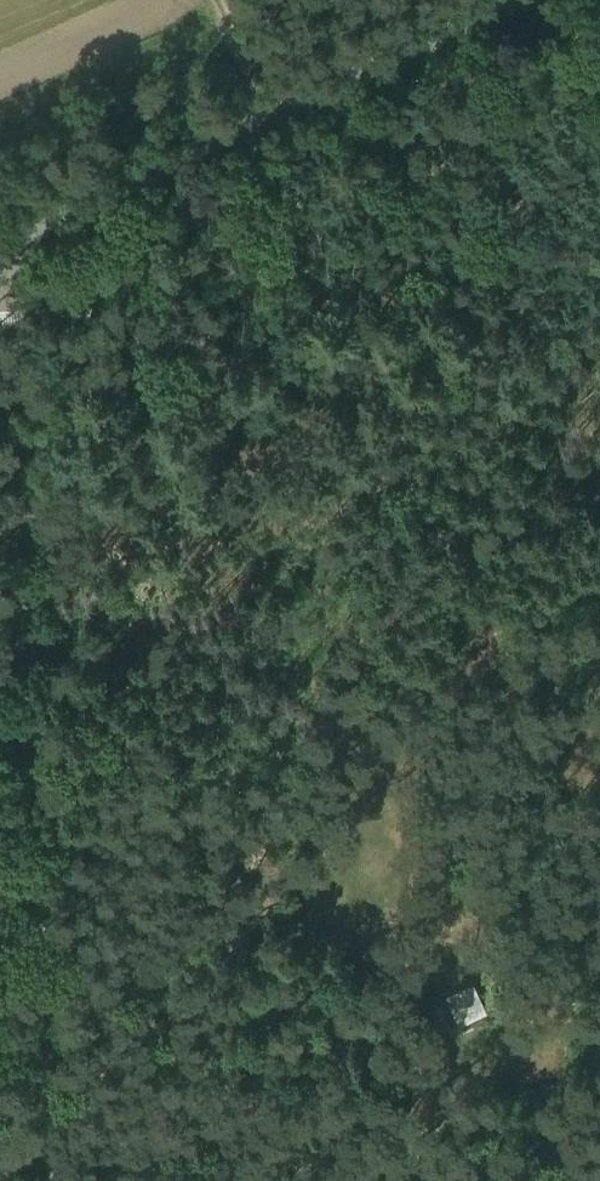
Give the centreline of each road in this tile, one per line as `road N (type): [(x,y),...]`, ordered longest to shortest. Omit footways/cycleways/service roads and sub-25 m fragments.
road 1 (unclassified): [(16,234),(48,1180)]
road 2 (unclassified): [(16,234),(530,0)]
road 3 (track): [(43,1060),(154,1045),(411,1074)]
road 4 (track): [(215,0),(261,127)]

